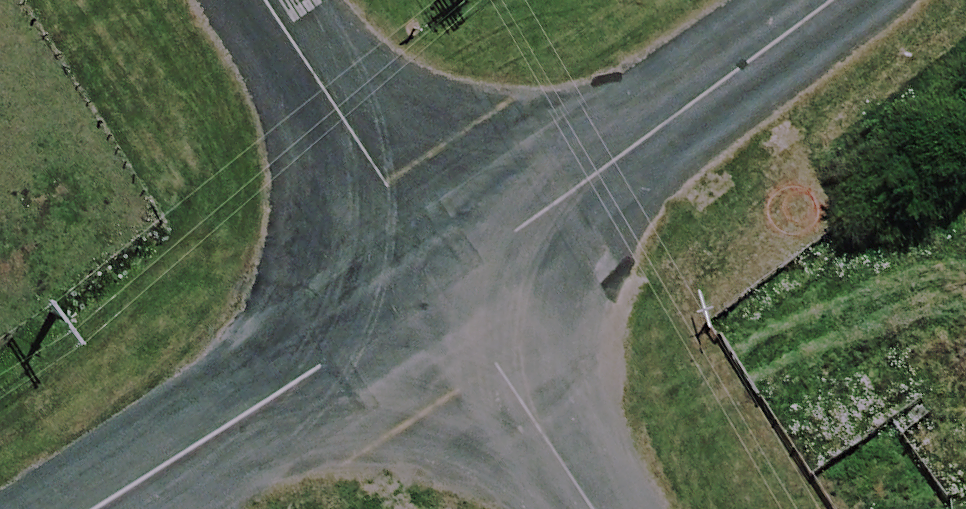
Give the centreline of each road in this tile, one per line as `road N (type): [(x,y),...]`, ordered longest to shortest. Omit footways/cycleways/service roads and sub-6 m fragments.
road 1 (unclassified): [(838,0),(448,285)]
road 2 (unclassified): [(448,285),(99,508)]
road 3 (unclassified): [(266,0),(448,285)]
road 4 (unclassified): [(448,285),(589,508)]

